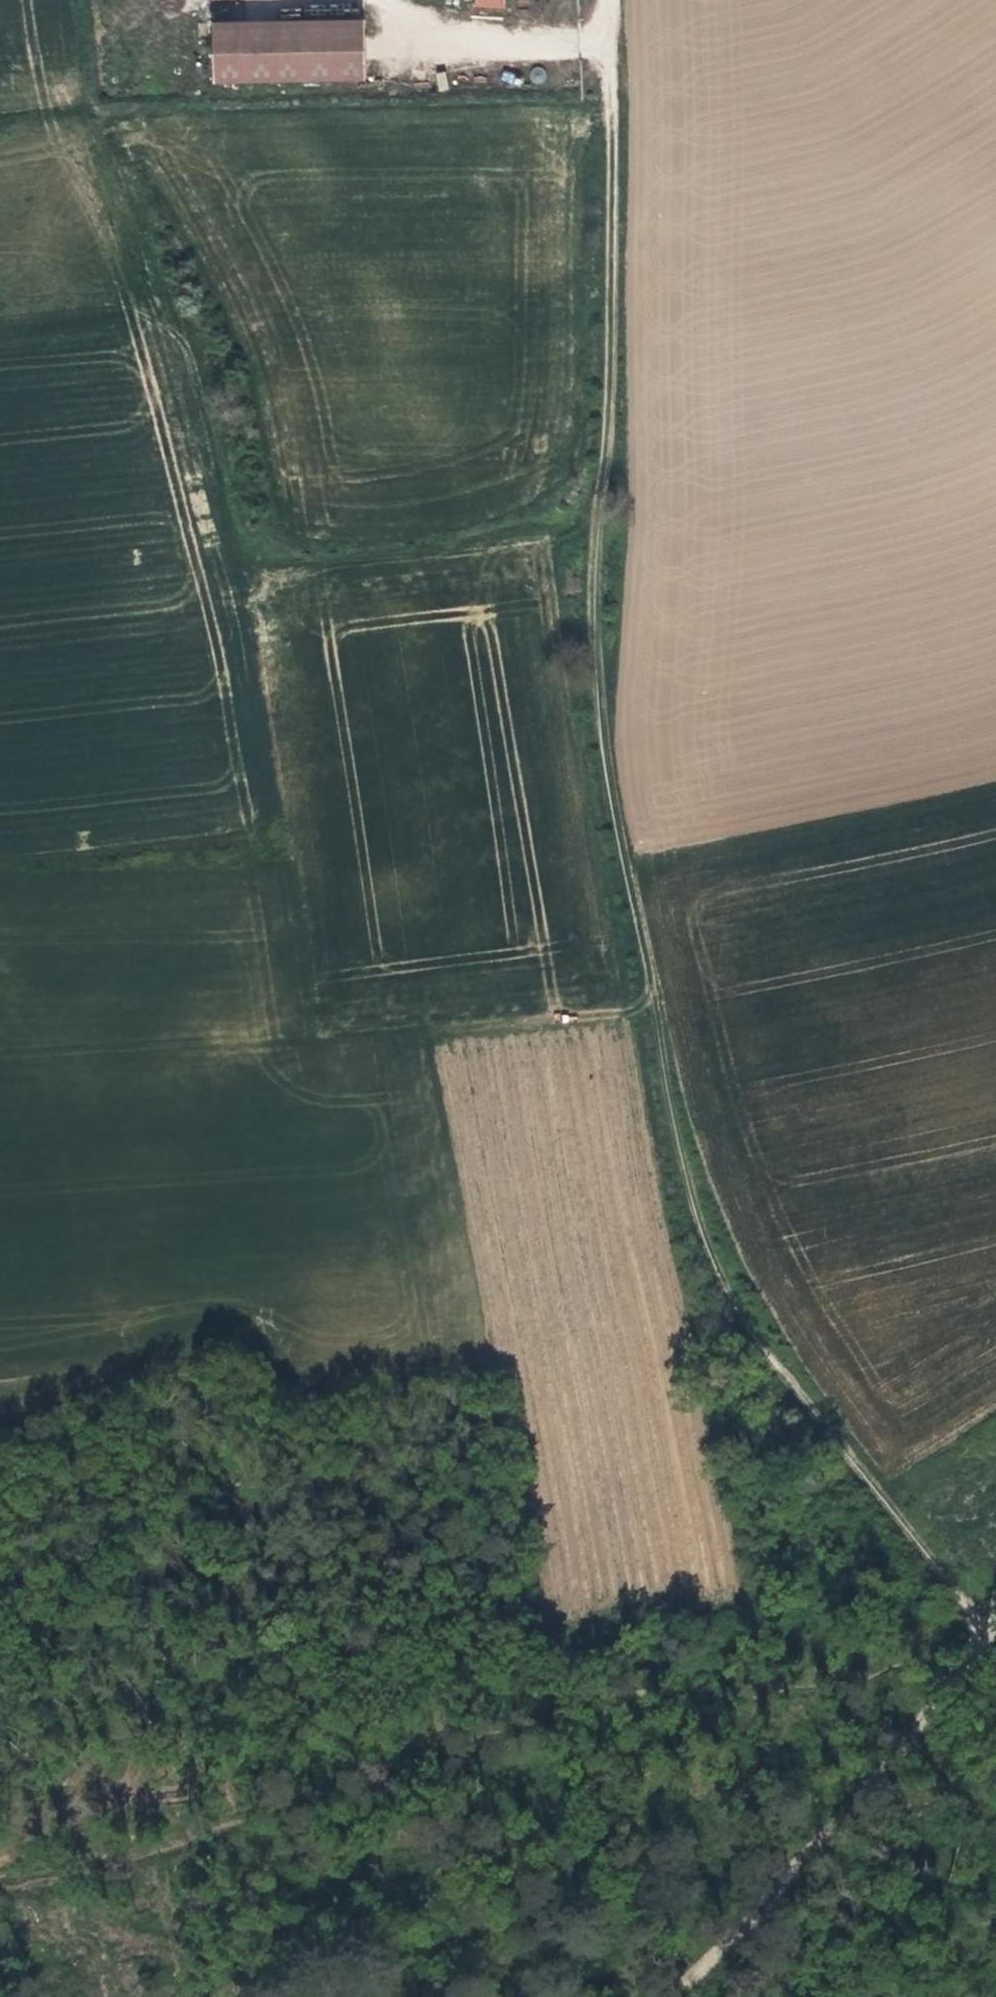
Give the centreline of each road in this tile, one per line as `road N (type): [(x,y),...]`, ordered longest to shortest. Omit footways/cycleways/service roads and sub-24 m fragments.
road 1 (track): [(608,0),(611,366),(590,593),(621,830),(681,1145),(705,1242),(760,1345),(987,1634)]
road 2 (track): [(995,1622),(910,1736),(673,1996)]

